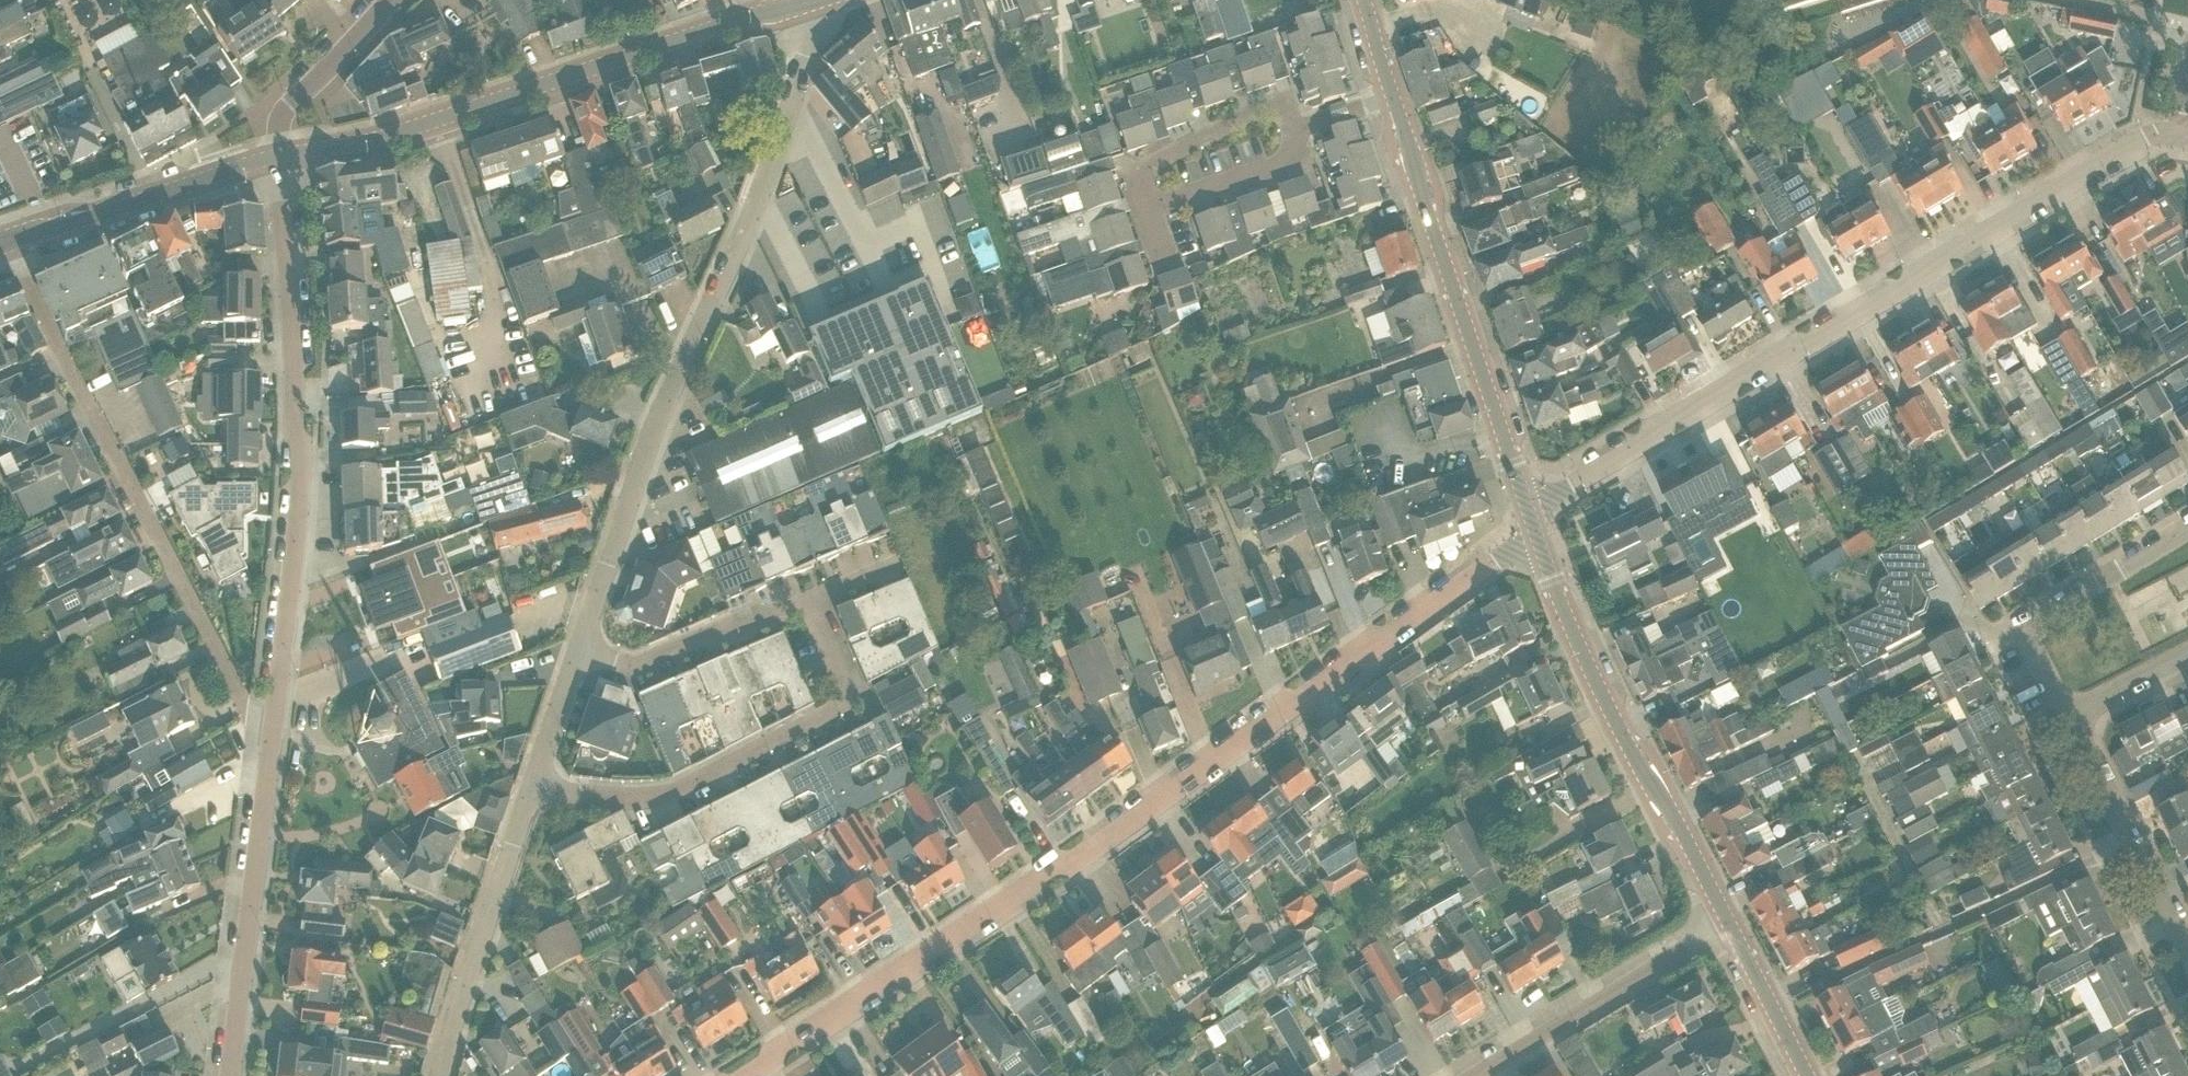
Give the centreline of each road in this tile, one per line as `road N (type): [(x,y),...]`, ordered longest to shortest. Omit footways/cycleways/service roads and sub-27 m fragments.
road 1 (unclassified): [(751,1075),(994,920),(1536,533)]
road 2 (residential): [(1528,510),(2145,138),(2179,135)]
road 3 (residential): [(579,645),(655,424),(747,220),(804,55),(811,4)]
road 4 (residential): [(267,754),(298,470),(274,158)]
road 5 (residential): [(7,240),(267,754)]
road 6 (tertiary): [(274,158),(372,139),(811,4)]
road 7 (tertiary): [(1729,925),(1584,657),(1536,533)]
road 8 (tertiary): [(1528,510),(1392,95)]
road 9 (residential): [(533,786),(582,795),(674,790),(834,711),(847,685),(812,607)]
road 10 (residential): [(227,1075),(267,754)]
road 11 (residential): [(440,1075),(533,786)]
road 12 (residential): [(1478,1075),(1729,925)]
road 13 (residential): [(2073,731),(2043,668),(2037,635),(2187,532)]
road 14 (tertiary): [(7,240),(274,158)]
road 15 (residential): [(579,645),(637,667),(759,615),(812,607)]
road 16 (residential): [(2187,945),(2073,731)]
road 17 (residential): [(1151,210),(1142,182),(1151,166),(1267,107),(1284,112),(1291,129)]
road 18 (residential): [(274,158),(282,107),(387,0)]
road 19 (residential): [(1151,210),(1284,164),(1295,149),(1291,129)]
road 20 (tertiary): [(1807,1075),(1729,925)]
road 21 (residential): [(533,786),(579,645)]
road 22 (residential): [(2073,731),(2187,669)]

